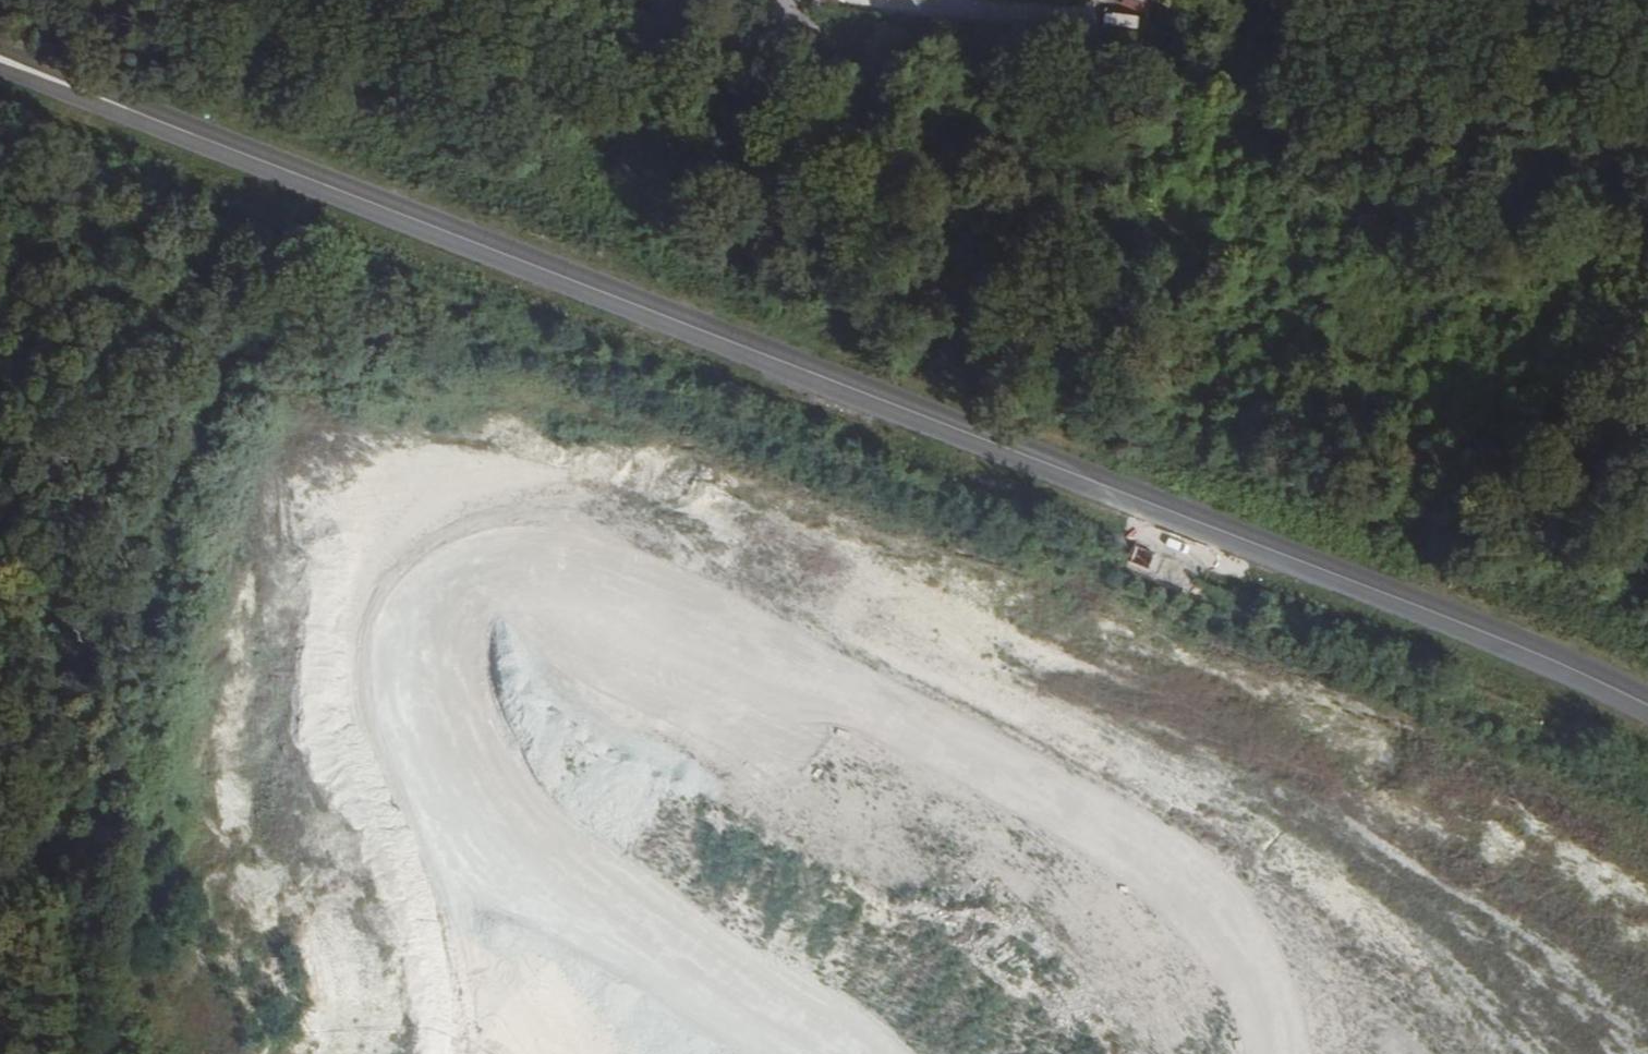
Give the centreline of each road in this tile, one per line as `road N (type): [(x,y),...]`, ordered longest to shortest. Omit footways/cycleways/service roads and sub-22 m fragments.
road 1 (tertiary): [(66,88),(792,371),(1588,689),(1647,721)]

